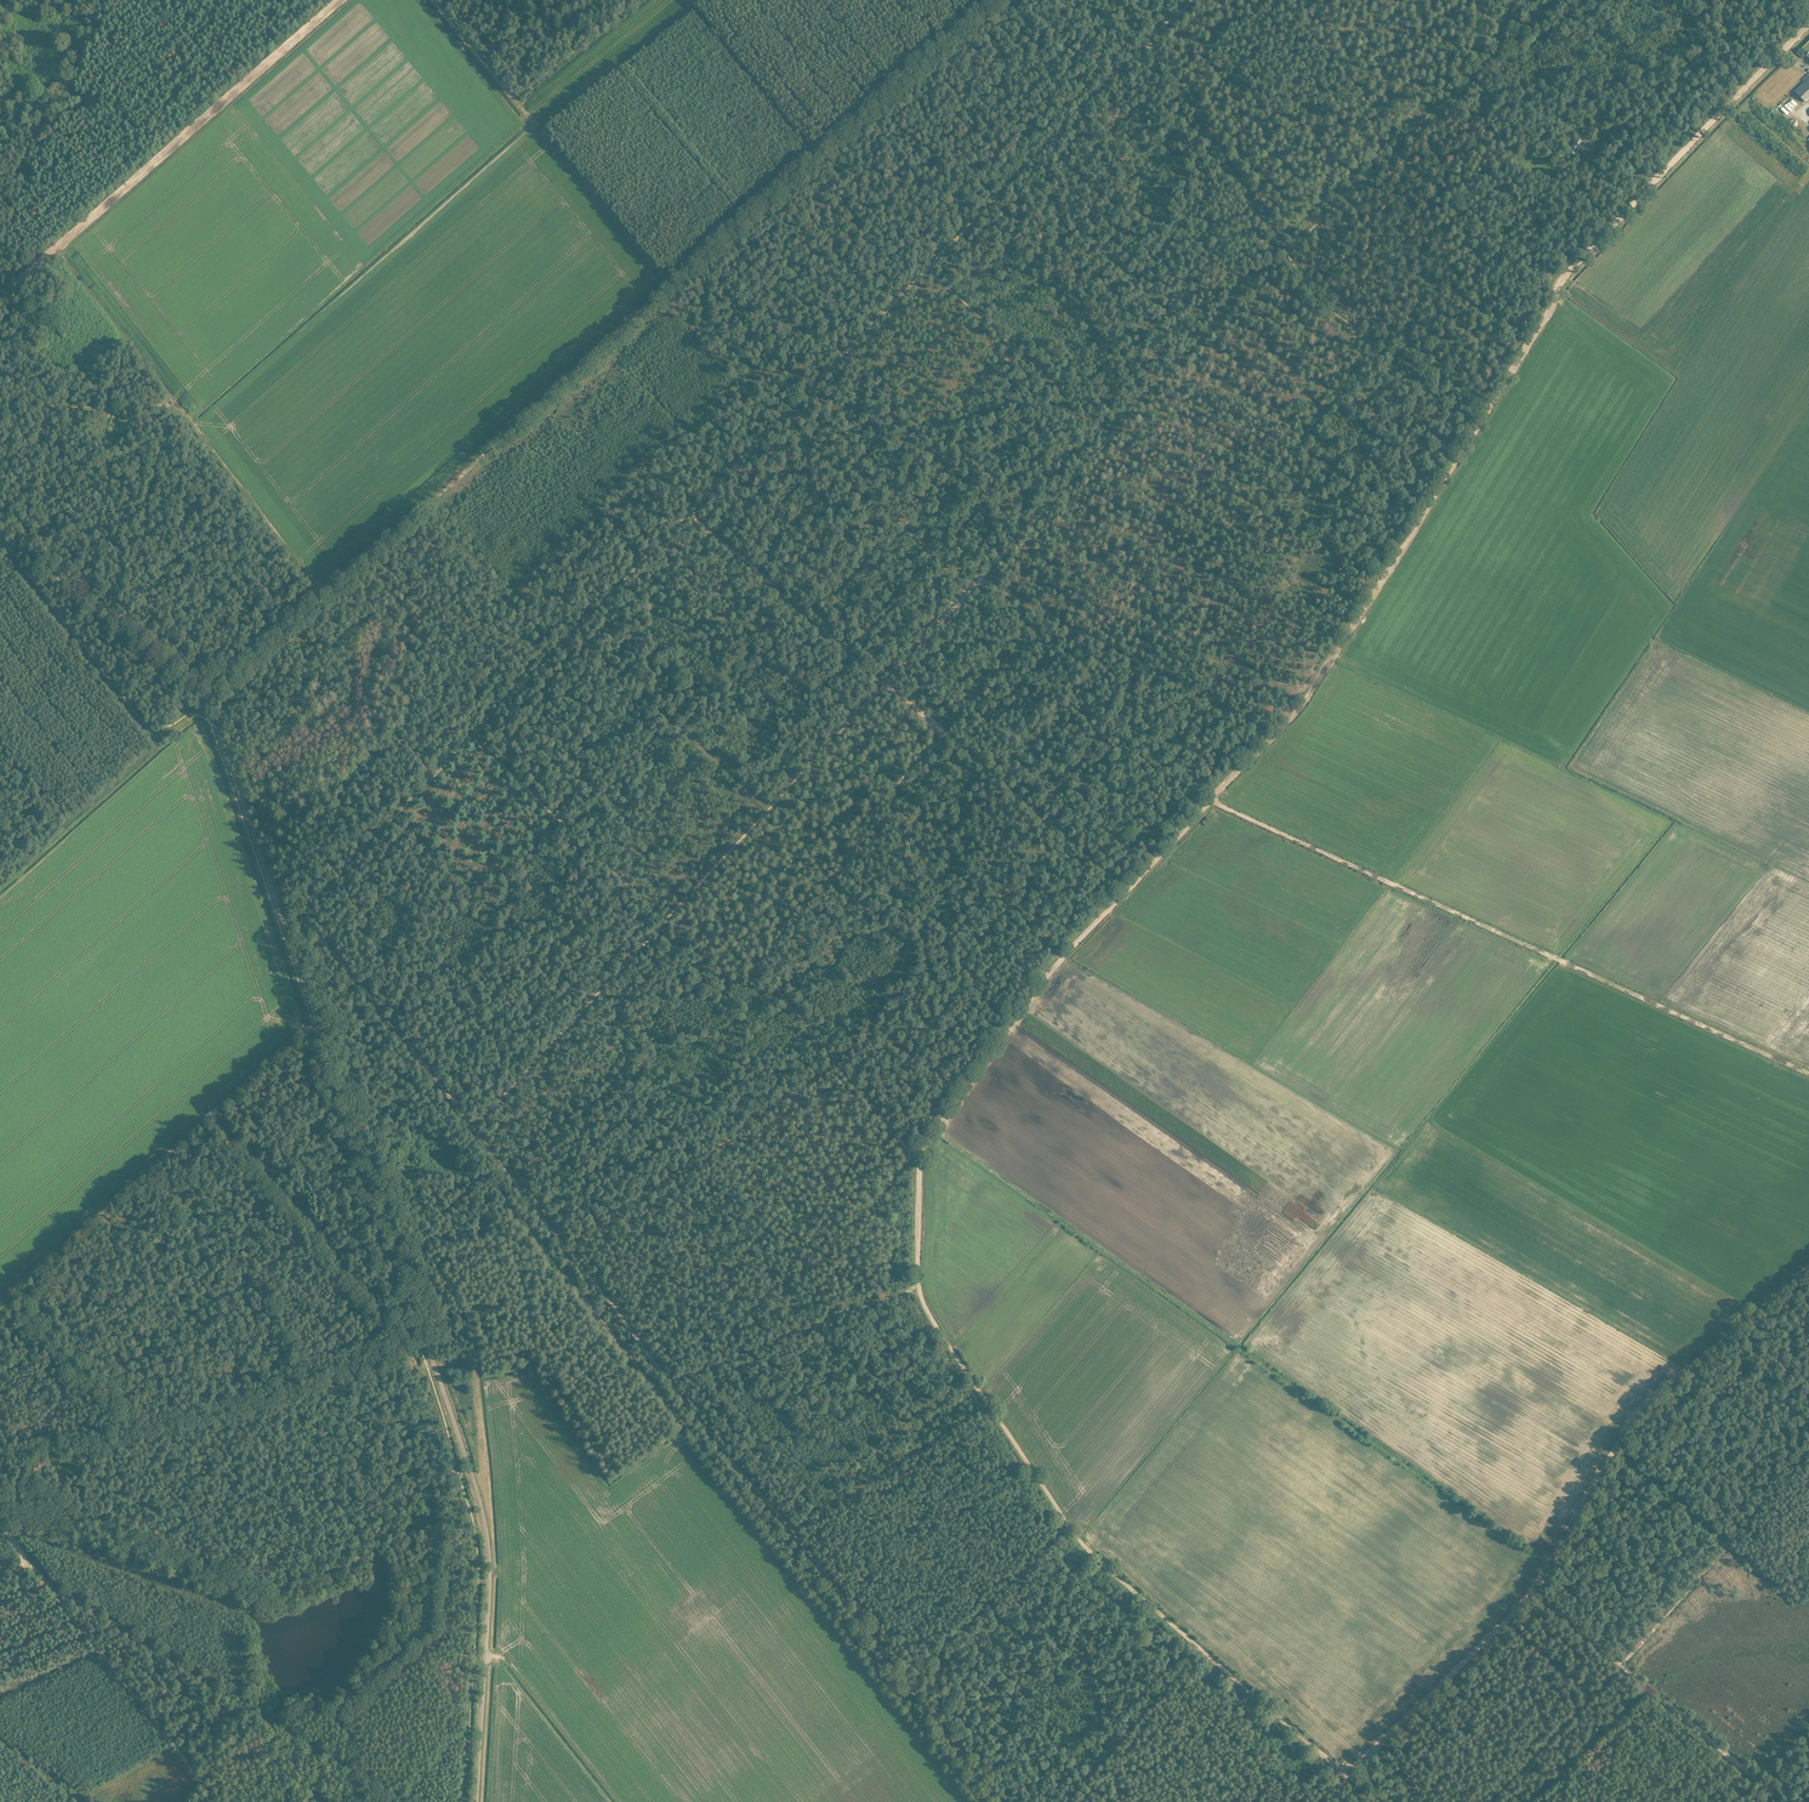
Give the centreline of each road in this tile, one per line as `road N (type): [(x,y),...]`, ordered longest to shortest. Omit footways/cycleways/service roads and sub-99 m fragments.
road 1 (track): [(674,1381),(918,1287),(1076,1538),(1344,1771),(1536,1589),(1637,1414),(1808,1267)]
road 2 (unclassified): [(477,1801),(491,1554),(203,691),(0,531)]
road 3 (track): [(314,924),(1004,1801)]
road 4 (track): [(1212,800),(1063,955),(920,1164),(758,968),(735,980),(469,733)]
road 5 (track): [(205,697),(994,0)]
road 6 (track): [(1148,45),(469,733)]
road 7 (track): [(668,917),(1281,249)]
road 8 (track): [(492,1184),(979,1801)]
road 9 (track): [(1808,1075),(1212,800)]
road 10 (track): [(1125,892),(693,513)]
road 11 (track): [(1496,397),(1563,278),(1808,23)]
road 12 (track): [(1785,1801),(1627,1664),(1808,1458)]
road 13 (track): [(0,1490),(31,1474),(68,1434),(147,1425),(400,1348),(416,1364),(433,1360)]
road 14 (track): [(0,295),(340,0)]
road 15 (track): [(55,249),(326,594)]
road 16 (track): [(416,1801),(50,1588)]
road 17 (track): [(0,1297),(314,1021)]
road 18 (track): [(1382,339),(1132,660)]
road 19 (track): [(1274,736),(1309,696),(1496,397)]
road 20 (track): [(429,0),(671,288)]
road 21 (track): [(1547,0),(1281,249)]
road 22 (track): [(1027,801),(1132,660),(979,579)]
road 23 (track): [(568,1249),(836,1065)]
road 24 (track): [(1383,579),(1116,427)]
road 25 (track): [(664,920),(473,1127)]
road 26 (track): [(50,1588),(219,1801)]
road 27 (track): [(469,733),(300,906),(314,924)]
road 28 (track): [(973,587),(784,422)]
road 29 (track): [(1212,800),(1274,736),(1132,660)]
road 30 (track): [(1037,516),(855,348)]
road 31 (track): [(928,271),(1110,434)]
road 32 (track): [(1148,45),(1281,249)]
road 33 (track): [(1025,171),(1195,342)]
road 34 (track): [(788,1529),(985,1399)]
road 35 (track): [(904,1674),(1064,1518)]
road 36 (track): [(1059,1801),(1198,1646)]
road 37 (track): [(487,1656),(511,1663),(620,1801)]
road 38 (track): [(1491,1801),(1627,1664)]
road 39 (track): [(1278,0),(1337,57),(1399,139)]
road 40 (track): [(0,413),(177,402)]
road 41 (track): [(1683,1372),(1802,1466)]
road 42 (track): [(1281,249),(1312,295),(1382,339)]
road 43 (track): [(1382,339),(1496,397)]
road 44 (track): [(920,1164),(918,1287)]
road 45 (track): [(492,1184),(371,1182)]

